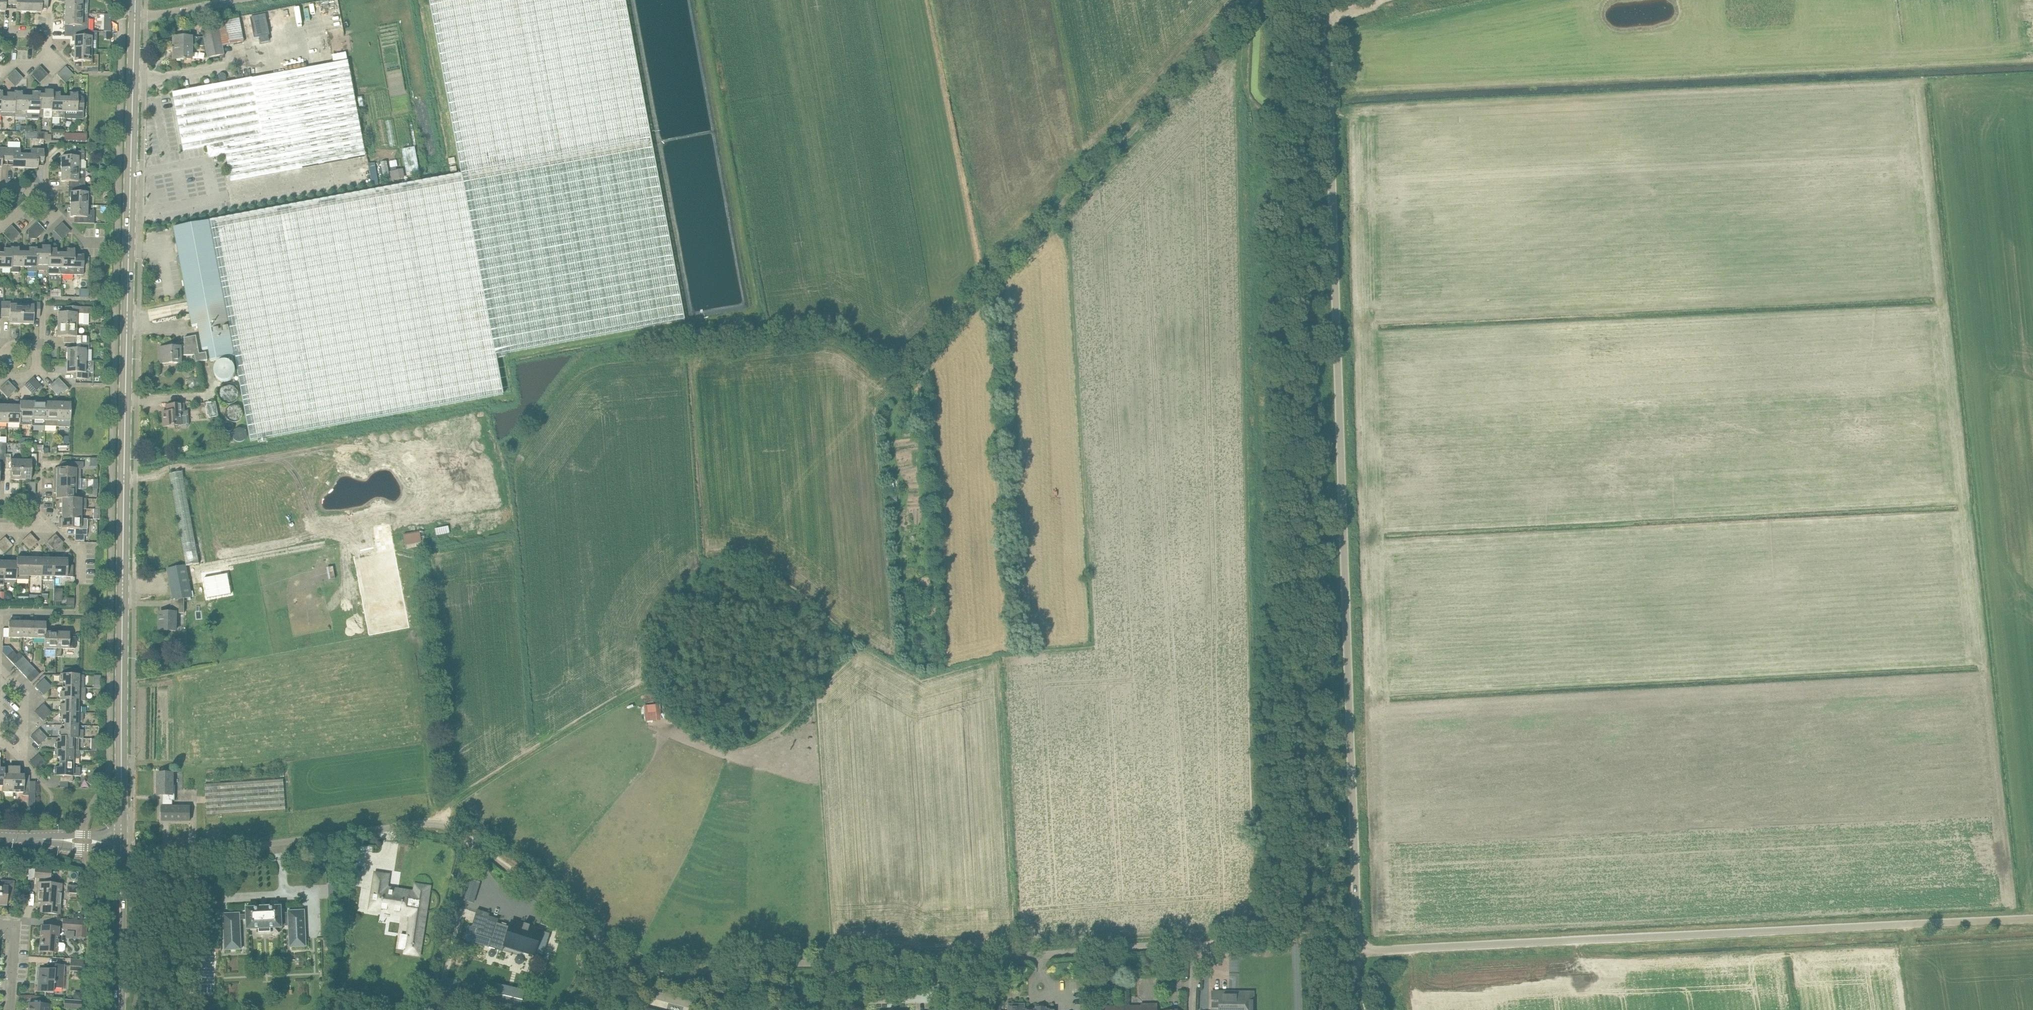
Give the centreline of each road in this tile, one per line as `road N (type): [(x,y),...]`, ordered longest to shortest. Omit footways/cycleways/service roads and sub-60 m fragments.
road 1 (unclassified): [(1362,944),(1327,39),(1305,0)]
road 2 (secondary): [(121,845),(135,15)]
road 3 (unclassified): [(1362,944),(2032,918)]
road 4 (track): [(1247,10),(910,364),(877,383)]
road 5 (unclassified): [(473,844),(425,822),(146,860),(121,845)]
road 6 (unclassified): [(1193,944),(997,957)]
road 7 (unclassified): [(612,954),(473,844)]
road 8 (residential): [(427,1009),(473,844)]
road 9 (unclassified): [(997,957),(833,962)]
road 10 (tertiary): [(119,1009),(121,845)]
road 11 (unclassified): [(736,969),(654,975),(612,954)]

